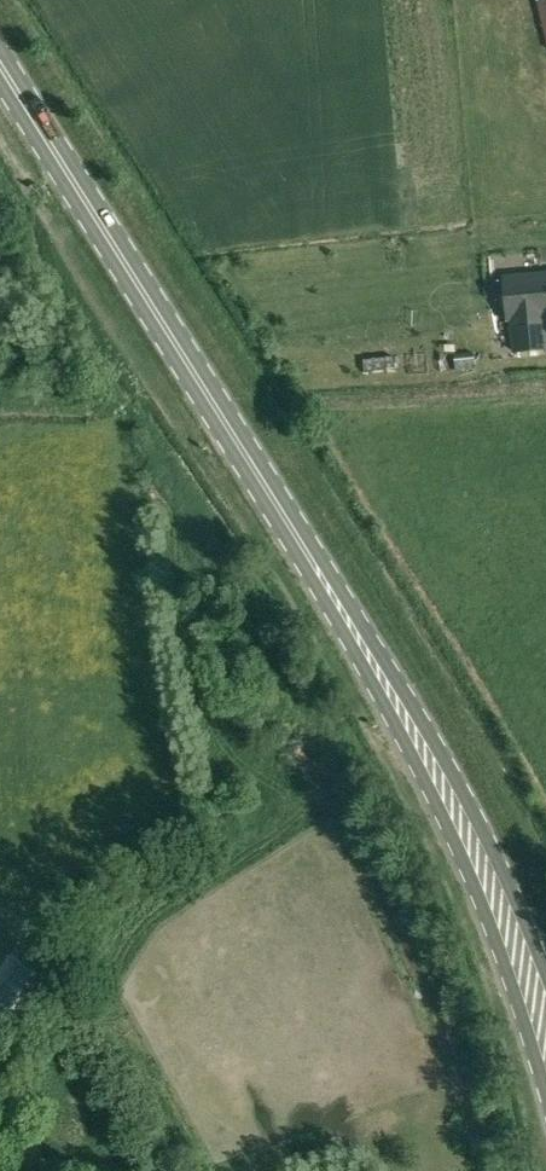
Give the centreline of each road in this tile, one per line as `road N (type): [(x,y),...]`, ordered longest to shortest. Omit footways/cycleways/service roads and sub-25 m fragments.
road 1 (primary): [(221,413),(432,791),(493,929),(545,1087)]
road 2 (primary): [(545,965),(463,787),(221,413)]
road 3 (primary): [(221,413),(0,65)]

